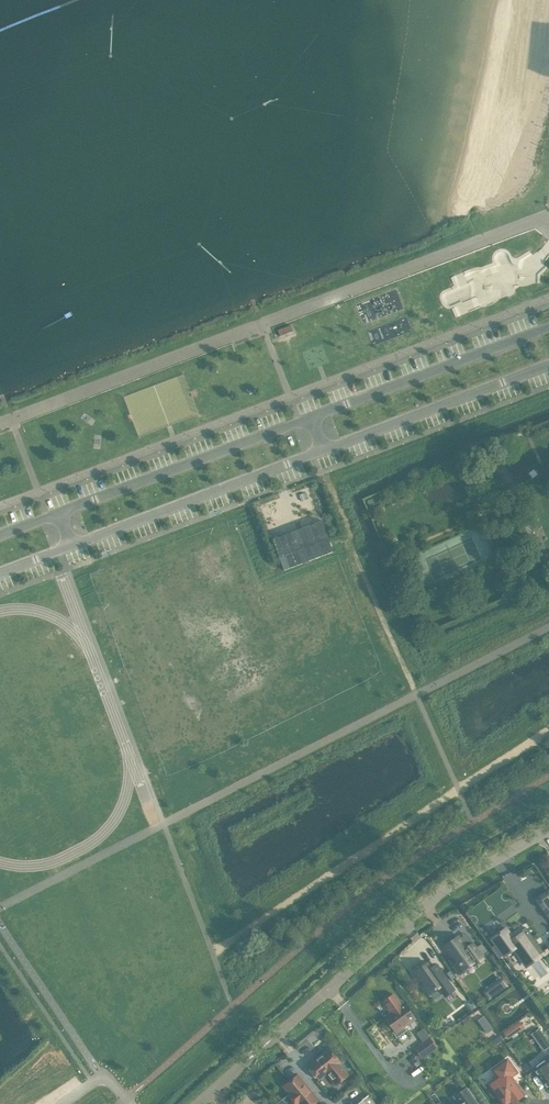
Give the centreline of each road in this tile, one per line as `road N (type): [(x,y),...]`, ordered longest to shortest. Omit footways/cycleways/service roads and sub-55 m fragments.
road 1 (residential): [(0,573),(548,365)]
road 2 (residential): [(548,328),(0,536)]
road 3 (track): [(211,952),(548,730)]
road 4 (residential): [(270,1039),(458,878),(548,828)]

